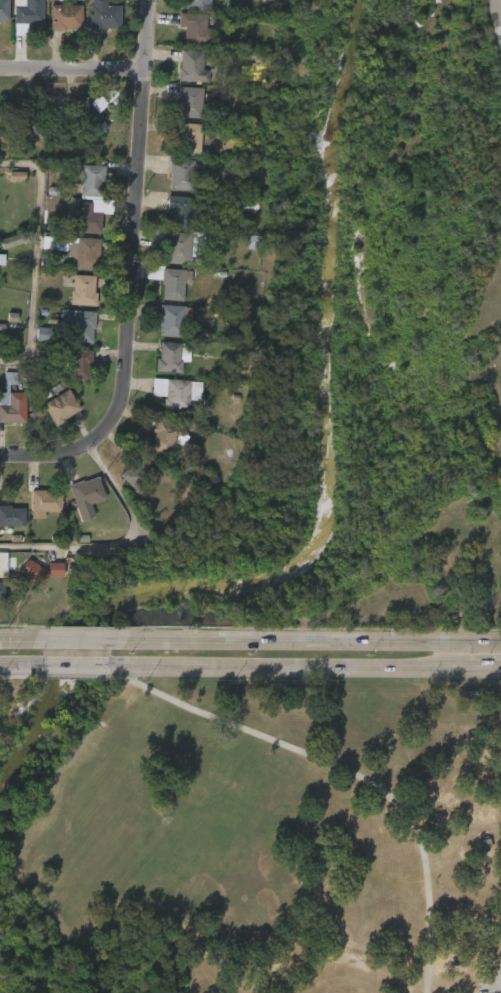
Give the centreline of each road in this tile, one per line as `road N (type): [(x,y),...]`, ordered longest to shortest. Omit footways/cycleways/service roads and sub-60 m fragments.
road 1 (residential): [(0,454),(75,451),(111,425),(129,388),(151,0)]
road 2 (secondary): [(500,642),(117,640)]
road 3 (secondary): [(112,668),(462,670)]
road 4 (residential): [(0,70),(146,72)]

